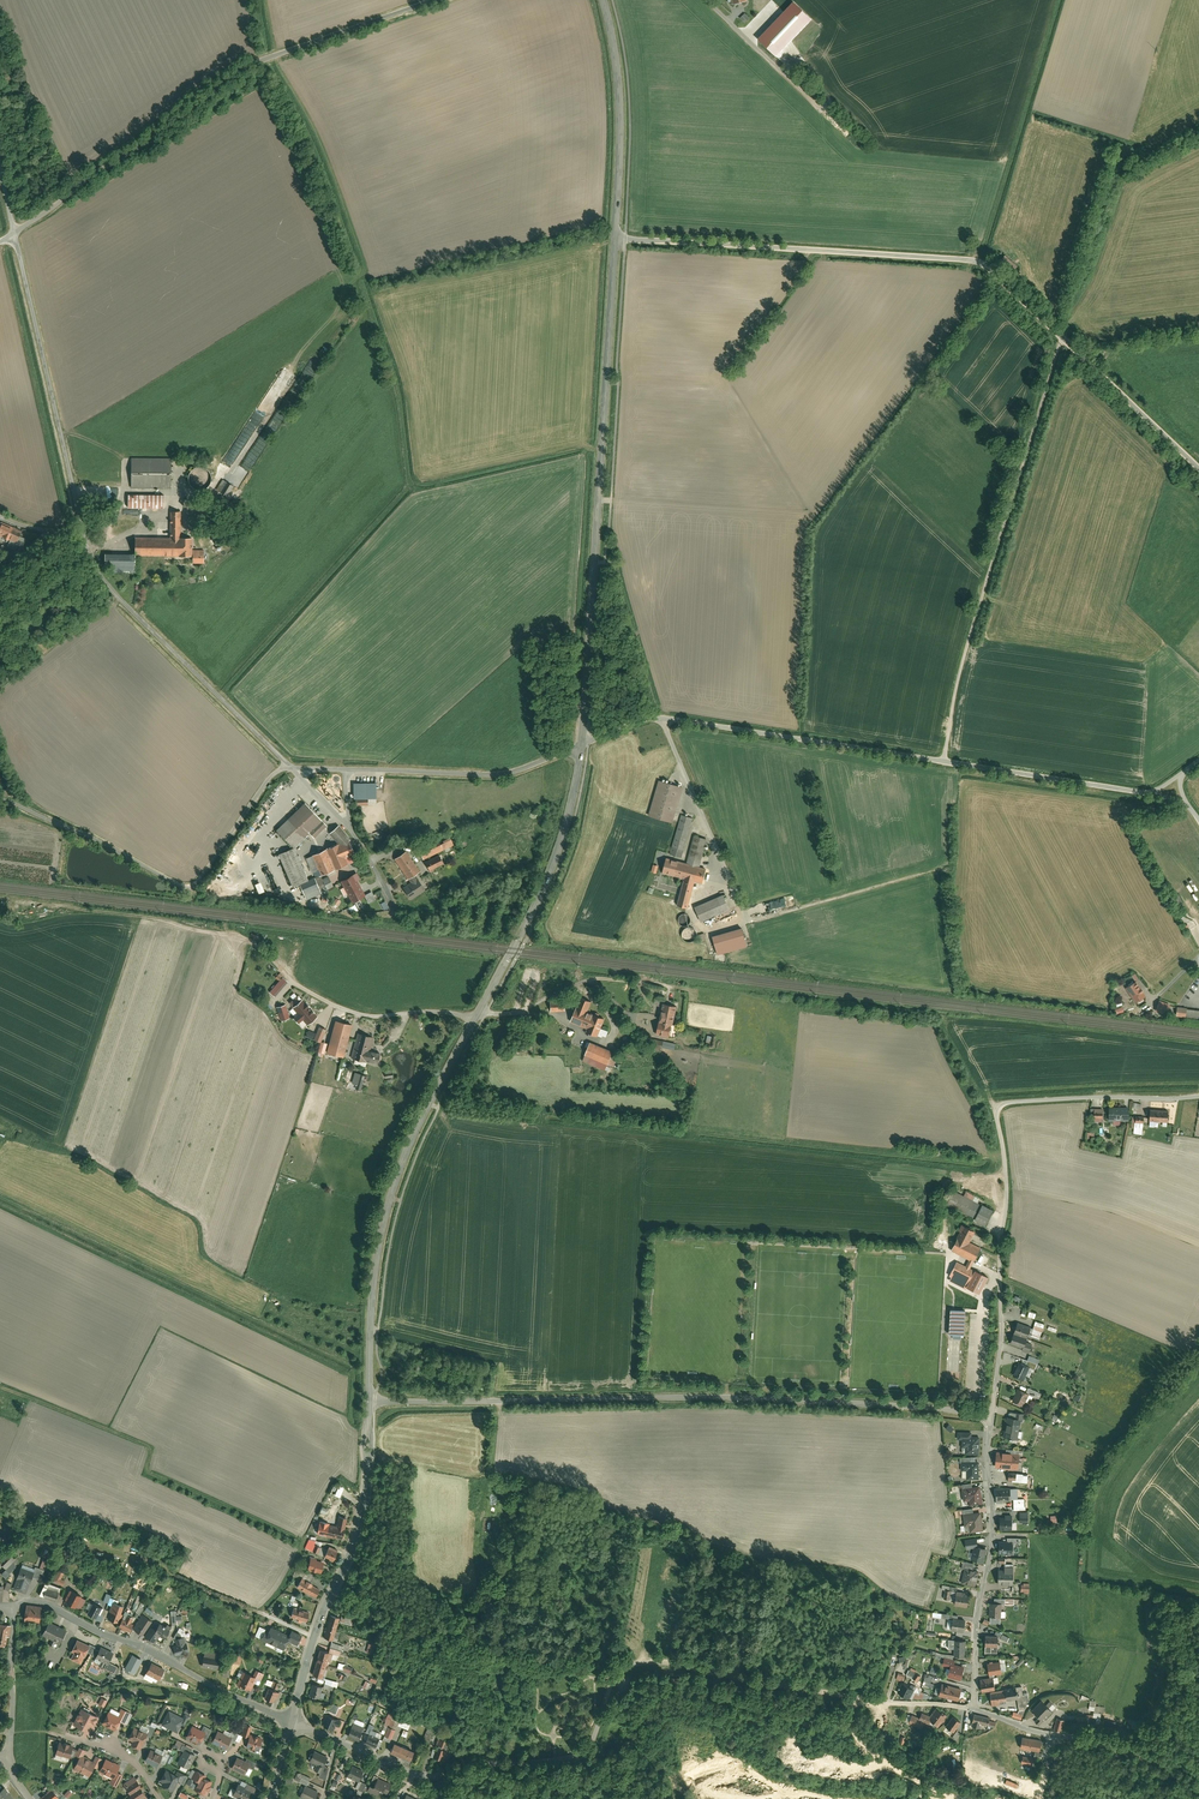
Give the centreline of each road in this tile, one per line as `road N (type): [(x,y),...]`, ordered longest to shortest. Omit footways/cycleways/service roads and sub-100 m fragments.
road 1 (residential): [(370,1400),(728,1393),(992,1413)]
road 2 (unclassified): [(284,763),(106,583),(78,518),(14,233)]
road 3 (residential): [(973,1710),(651,1661),(619,1672),(582,1750),(452,1769)]
road 4 (tertiary): [(615,238),(581,746)]
road 5 (residential): [(1198,1096),(999,1108),(1007,1193),(992,1413)]
road 6 (residential): [(437,0),(242,72),(14,233)]
road 7 (residential): [(1062,338),(976,261),(615,238)]
road 8 (unclassified): [(943,761),(969,637),(1062,338)]
road 9 (tertiary): [(474,1019),(428,1104),(383,1222),(370,1311),(370,1400)]
road 10 (residential): [(581,746),(640,720),(663,719),(943,761)]
road 11 (residential): [(0,801),(96,838),(191,889),(284,763)]
road 12 (tertiary): [(370,1400),(362,1512),(291,1722)]
road 13 (residential): [(291,1722),(42,1602),(12,1604)]
road 14 (track): [(285,977),(254,945),(221,930),(0,899)]
road 15 (residential): [(284,763),(507,775),(581,746)]
road 16 (residential): [(992,1413),(992,1539),(973,1710)]
road 17 (tertiary): [(581,746),(545,881),(474,1019)]
road 18 (tertiary): [(603,0),(619,92),(615,238)]
road 19 (residential): [(1198,1764),(973,1710)]
road 20 (track): [(1062,338),(1135,132)]
road 21 (residential): [(943,761),(1153,791)]
road 22 (track): [(313,1638),(129,1557)]
road 23 (unclassified): [(474,1019),(365,1017),(285,977)]
road 24 (residential): [(1198,468),(1062,338)]
road 25 (residential): [(291,1722),(426,1777),(452,1769)]
road 26 (unclassified): [(8,1757),(12,1604)]
road 27 (track): [(955,1798),(885,1761),(832,1766)]
road 28 (residential): [(161,1798),(120,1749),(64,1735)]

